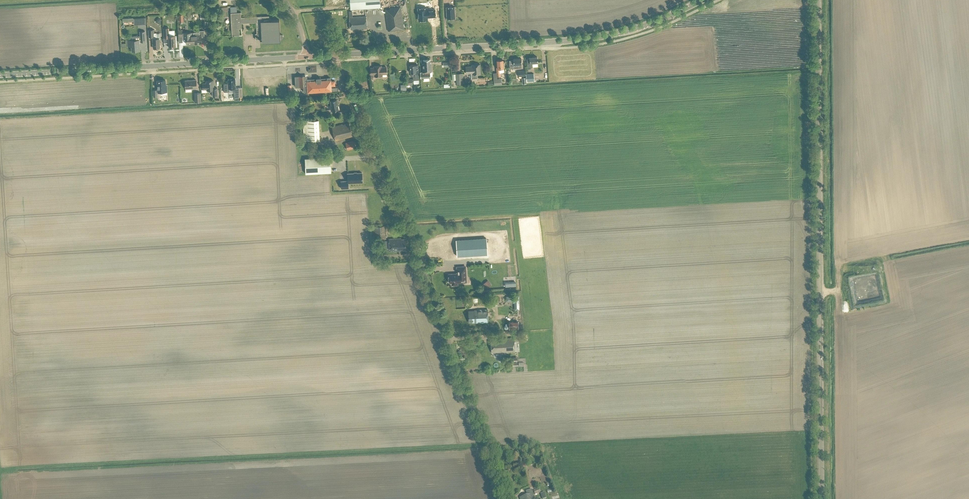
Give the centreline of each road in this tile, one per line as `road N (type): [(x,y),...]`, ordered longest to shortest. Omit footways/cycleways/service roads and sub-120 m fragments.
road 1 (tertiary): [(821,498),(817,0)]
road 2 (unclassified): [(505,498),(410,228),(337,55)]
road 3 (tertiary): [(337,55),(580,40),(640,27),(702,0)]
road 4 (tertiary): [(53,72),(307,57)]

